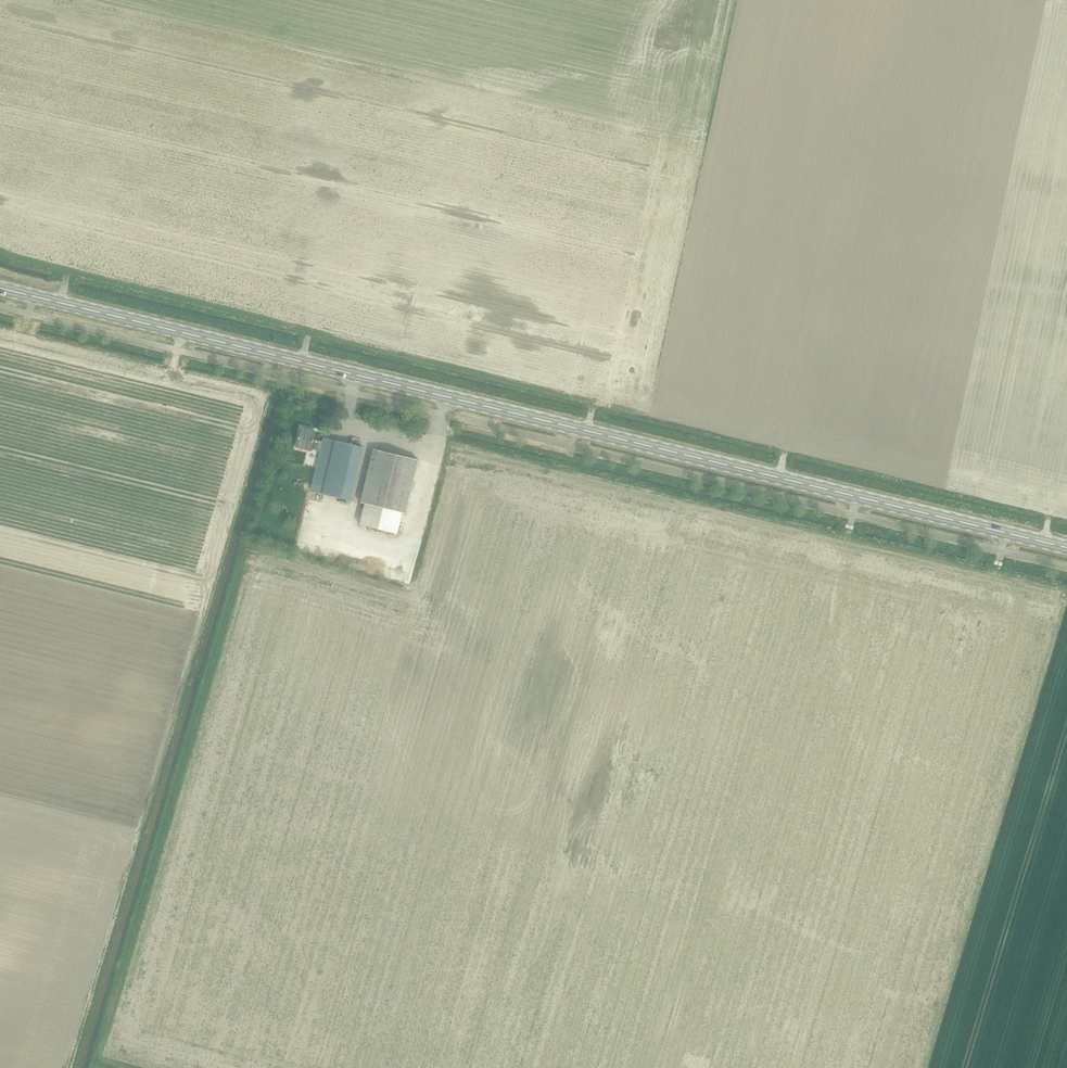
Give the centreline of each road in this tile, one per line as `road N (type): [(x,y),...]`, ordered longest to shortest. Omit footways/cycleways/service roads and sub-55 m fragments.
road 1 (secondary): [(1066,547),(0,287)]

